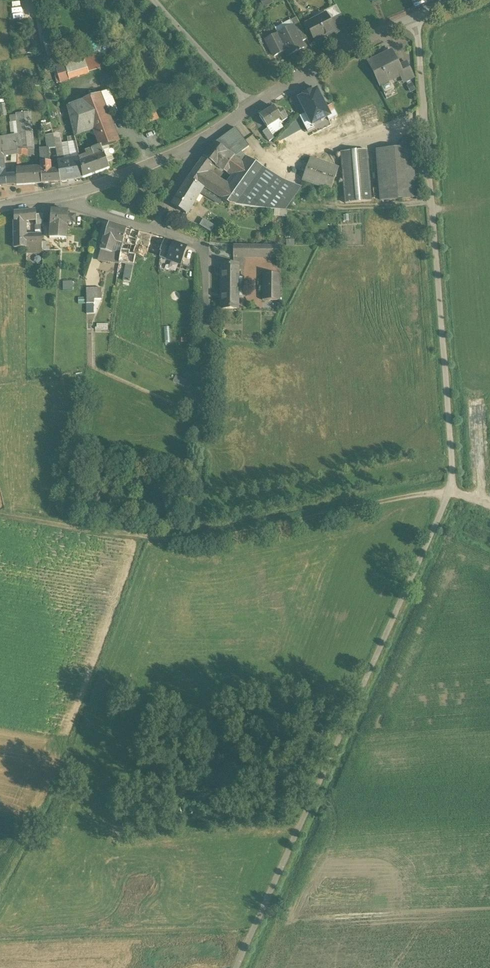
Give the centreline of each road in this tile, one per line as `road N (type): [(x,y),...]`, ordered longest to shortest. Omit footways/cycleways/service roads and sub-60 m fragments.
road 1 (track): [(236,967),(448,496)]
road 2 (track): [(449,493),(416,16)]
road 3 (track): [(211,339),(198,540),(448,496)]
road 4 (residential): [(416,16),(251,107),(196,149)]
road 5 (track): [(0,516),(198,540)]
road 6 (residential): [(157,231),(211,256),(211,339)]
road 7 (residential): [(196,149),(72,194)]

